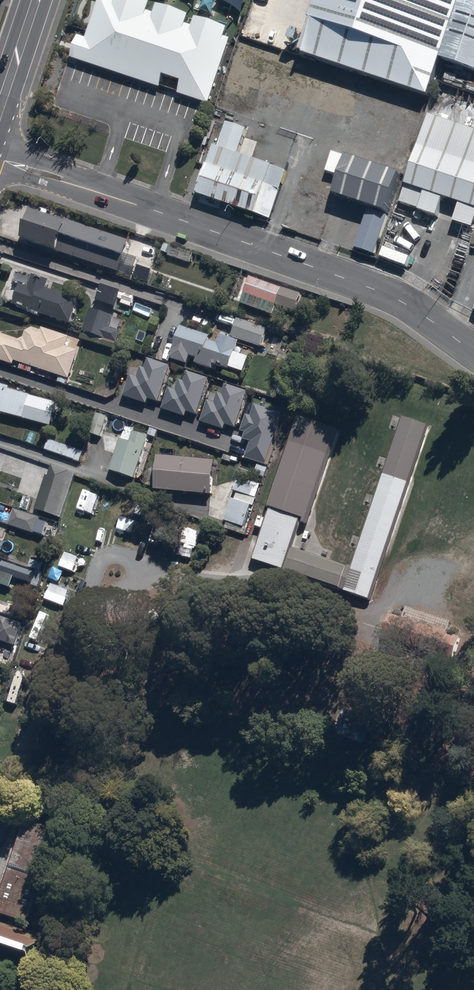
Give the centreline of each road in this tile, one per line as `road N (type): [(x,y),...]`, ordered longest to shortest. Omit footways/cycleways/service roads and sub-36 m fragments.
road 1 (unclassified): [(0,159),(395,298),(473,352)]

